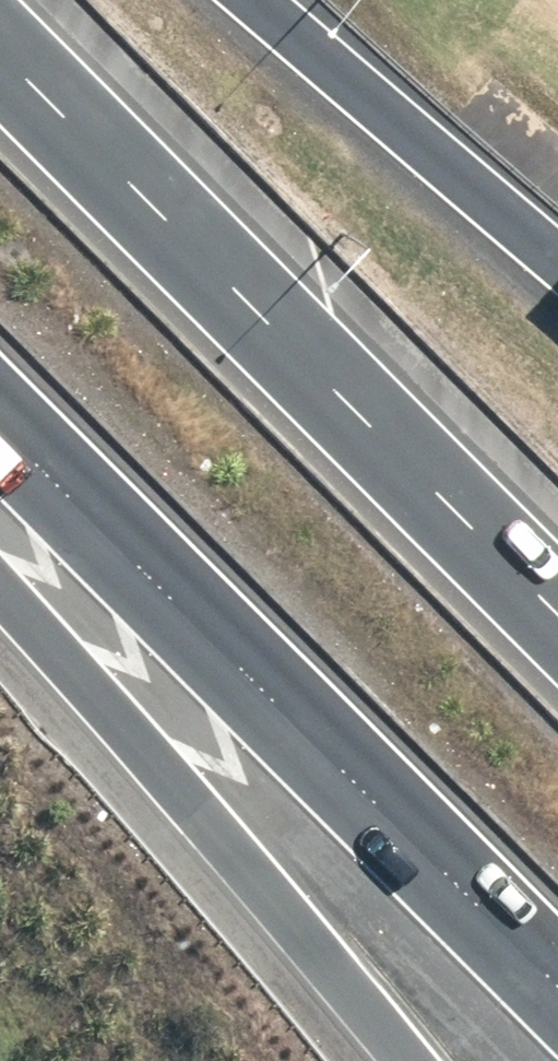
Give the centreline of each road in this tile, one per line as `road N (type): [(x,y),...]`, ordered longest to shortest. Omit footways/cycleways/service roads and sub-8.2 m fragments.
road 1 (motorway): [(557,1015),(0,452)]
road 2 (motorway): [(0,90),(557,643)]
road 3 (motorway): [(405,1060),(0,591)]
road 4 (motorway): [(223,0),(557,287)]

